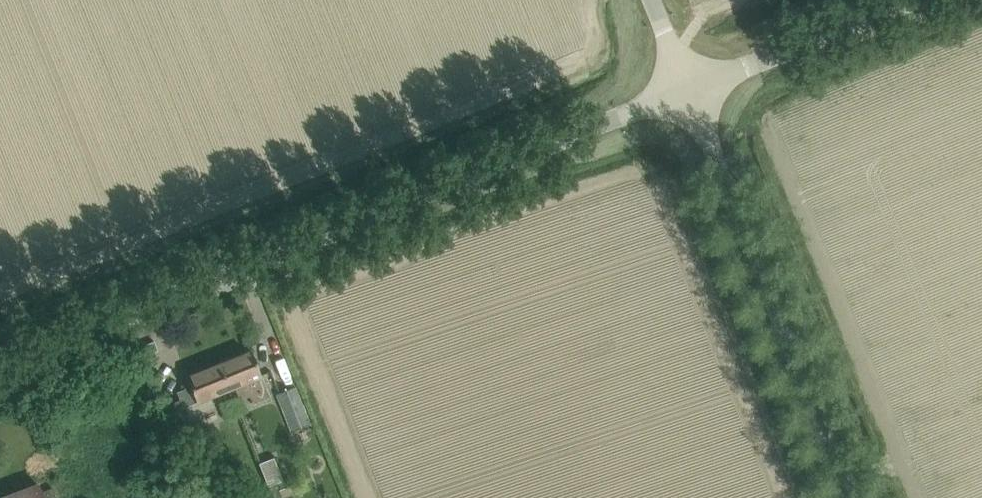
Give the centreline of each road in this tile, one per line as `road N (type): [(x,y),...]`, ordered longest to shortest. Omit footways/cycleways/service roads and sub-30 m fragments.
road 1 (unclassified): [(0,367),(688,91)]
road 2 (unclassified): [(852,497),(688,91)]
road 3 (unclassified): [(688,91),(913,0)]

